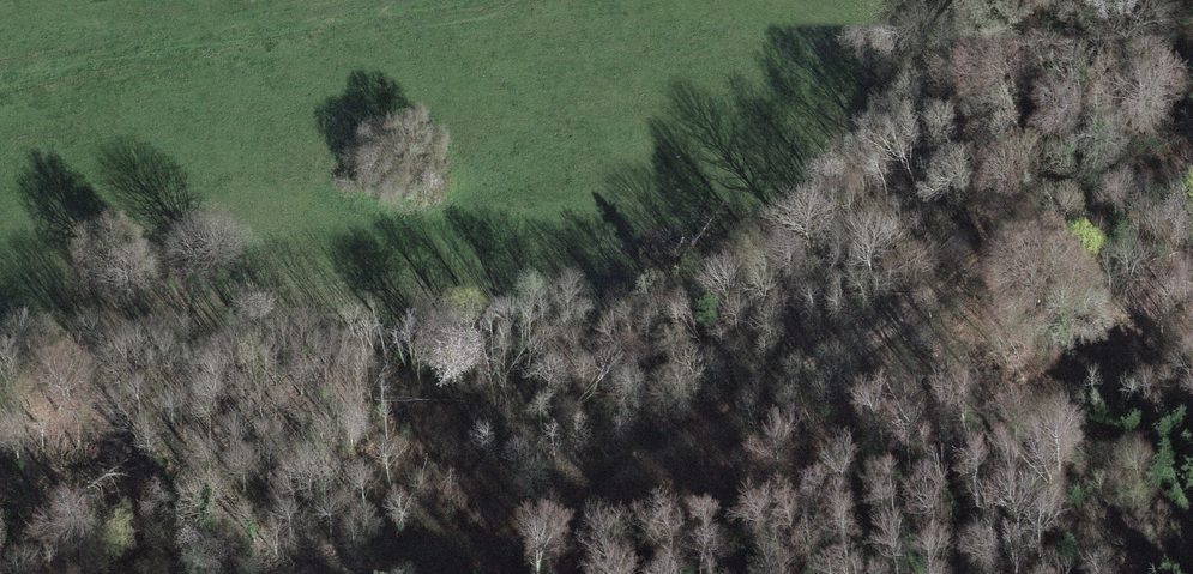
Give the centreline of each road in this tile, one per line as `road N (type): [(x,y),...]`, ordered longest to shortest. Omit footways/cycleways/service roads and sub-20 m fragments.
road 1 (track): [(390,573),(499,539),(916,308),(1027,232),(1093,199),(1192,166)]
road 2 (track): [(499,539),(806,437),(1003,399),(1079,363),(1192,279)]
road 3 (track): [(469,0),(142,52),(0,85)]

